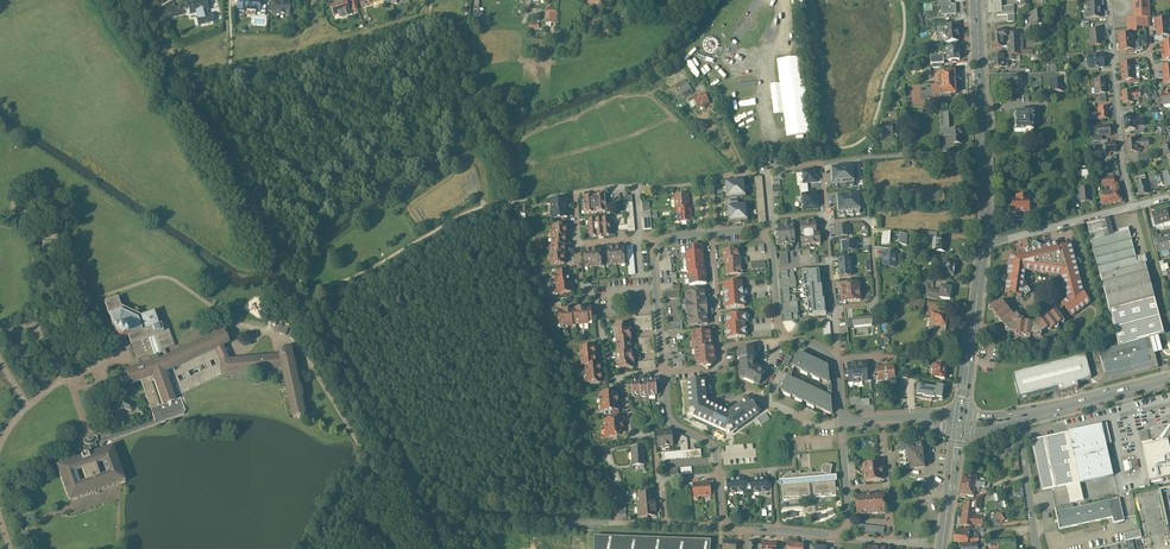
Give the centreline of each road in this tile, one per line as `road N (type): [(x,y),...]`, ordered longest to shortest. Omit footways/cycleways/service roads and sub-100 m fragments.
road 1 (residential): [(712,233),(721,355),(714,394),(728,401),(749,393),(814,427),(842,422)]
road 2 (residential): [(722,522),(733,529),(845,530),(842,422)]
road 3 (residential): [(834,359),(783,331),(772,248),(763,235),(712,233)]
road 4 (secondary): [(984,241),(960,421)]
road 5 (residential): [(834,308),(869,305),(876,295),(870,225),(827,222)]
road 6 (unclassified): [(1017,419),(1169,379)]
road 7 (residential): [(984,241),(1133,205)]
road 8 (secondary): [(976,0),(984,151)]
road 9 (residential): [(1114,57),(1133,205)]
road 10 (residential): [(1017,419),(1039,548)]
road 11 (secondary): [(960,421),(941,548)]
road 12 (residential): [(655,243),(663,371)]
road 13 (residential): [(663,371),(670,421),(712,448),(718,475)]
road 14 (residential): [(662,480),(654,444),(629,430),(624,387),(616,379)]

